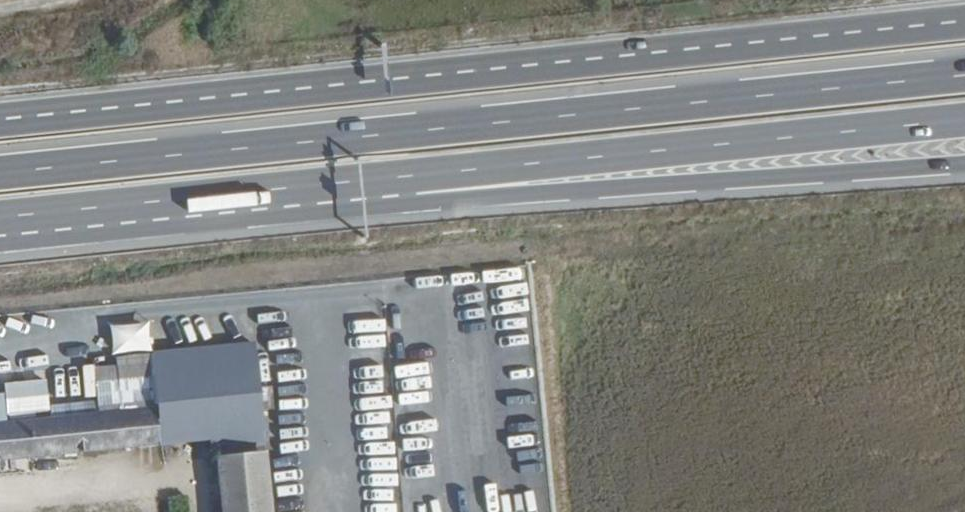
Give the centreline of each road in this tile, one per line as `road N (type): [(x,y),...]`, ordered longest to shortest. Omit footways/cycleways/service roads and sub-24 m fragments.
road 1 (trunk): [(964,20),(0,124)]
road 2 (trunk): [(964,78),(0,172)]
road 3 (trunk): [(402,183),(964,123)]
road 4 (trunk): [(402,183),(506,199),(964,164)]
road 5 (trunk): [(0,218),(402,183)]

